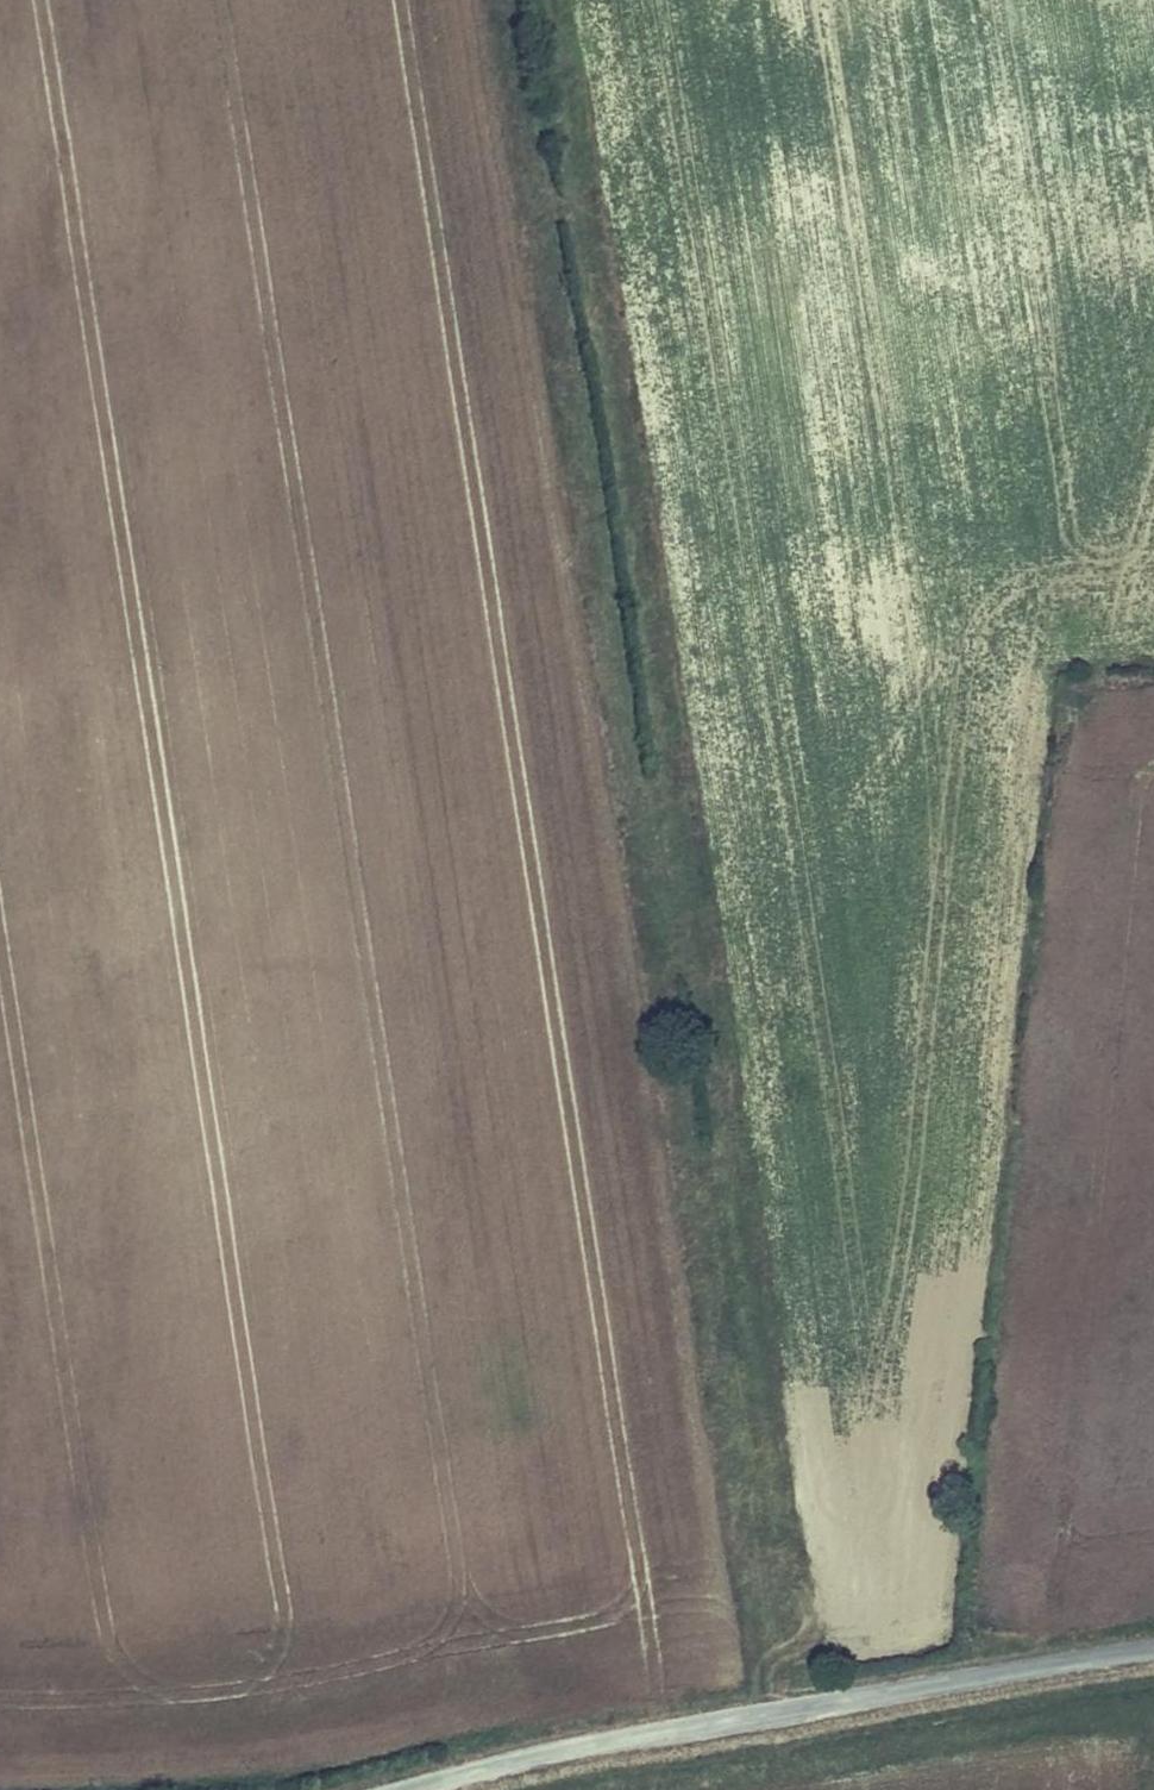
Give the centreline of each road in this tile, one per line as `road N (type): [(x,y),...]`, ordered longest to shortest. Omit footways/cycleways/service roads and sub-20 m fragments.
road 1 (tertiary): [(1153,1650),(627,1739),(409,1789)]

